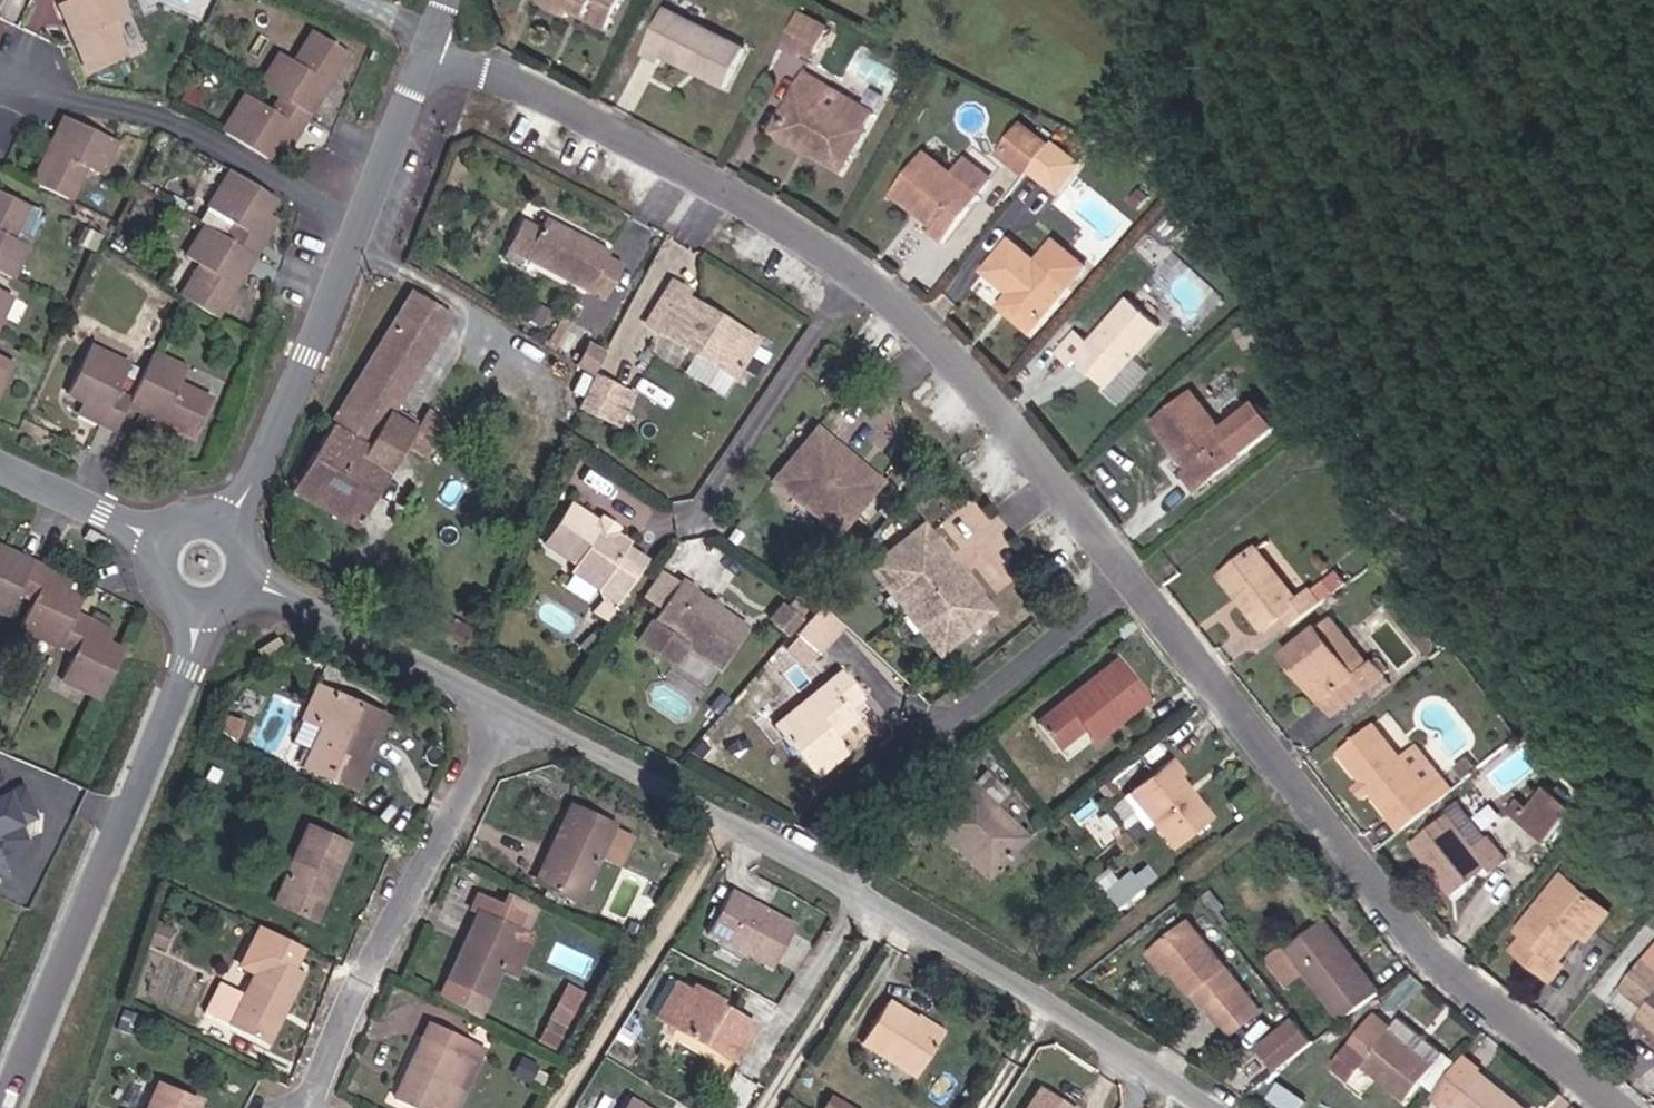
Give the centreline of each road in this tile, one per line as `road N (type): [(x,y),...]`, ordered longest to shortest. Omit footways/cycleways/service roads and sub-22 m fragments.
road 1 (residential): [(1620,1107),(1413,936),(947,351),(896,302),(742,197),(494,74),(429,51)]
road 2 (residential): [(1199,1107),(1044,1002),(732,820),(510,710)]
road 3 (tertiary): [(5,1107),(186,667),(195,609)]
road 4 (tertiary): [(227,523),(262,469),(429,51)]
road 5 (residential): [(307,1107),(510,710)]
road 6 (residential): [(510,710),(245,582)]
road 7 (track): [(773,1107),(892,913)]
road 8 (residential): [(160,542),(0,463)]

